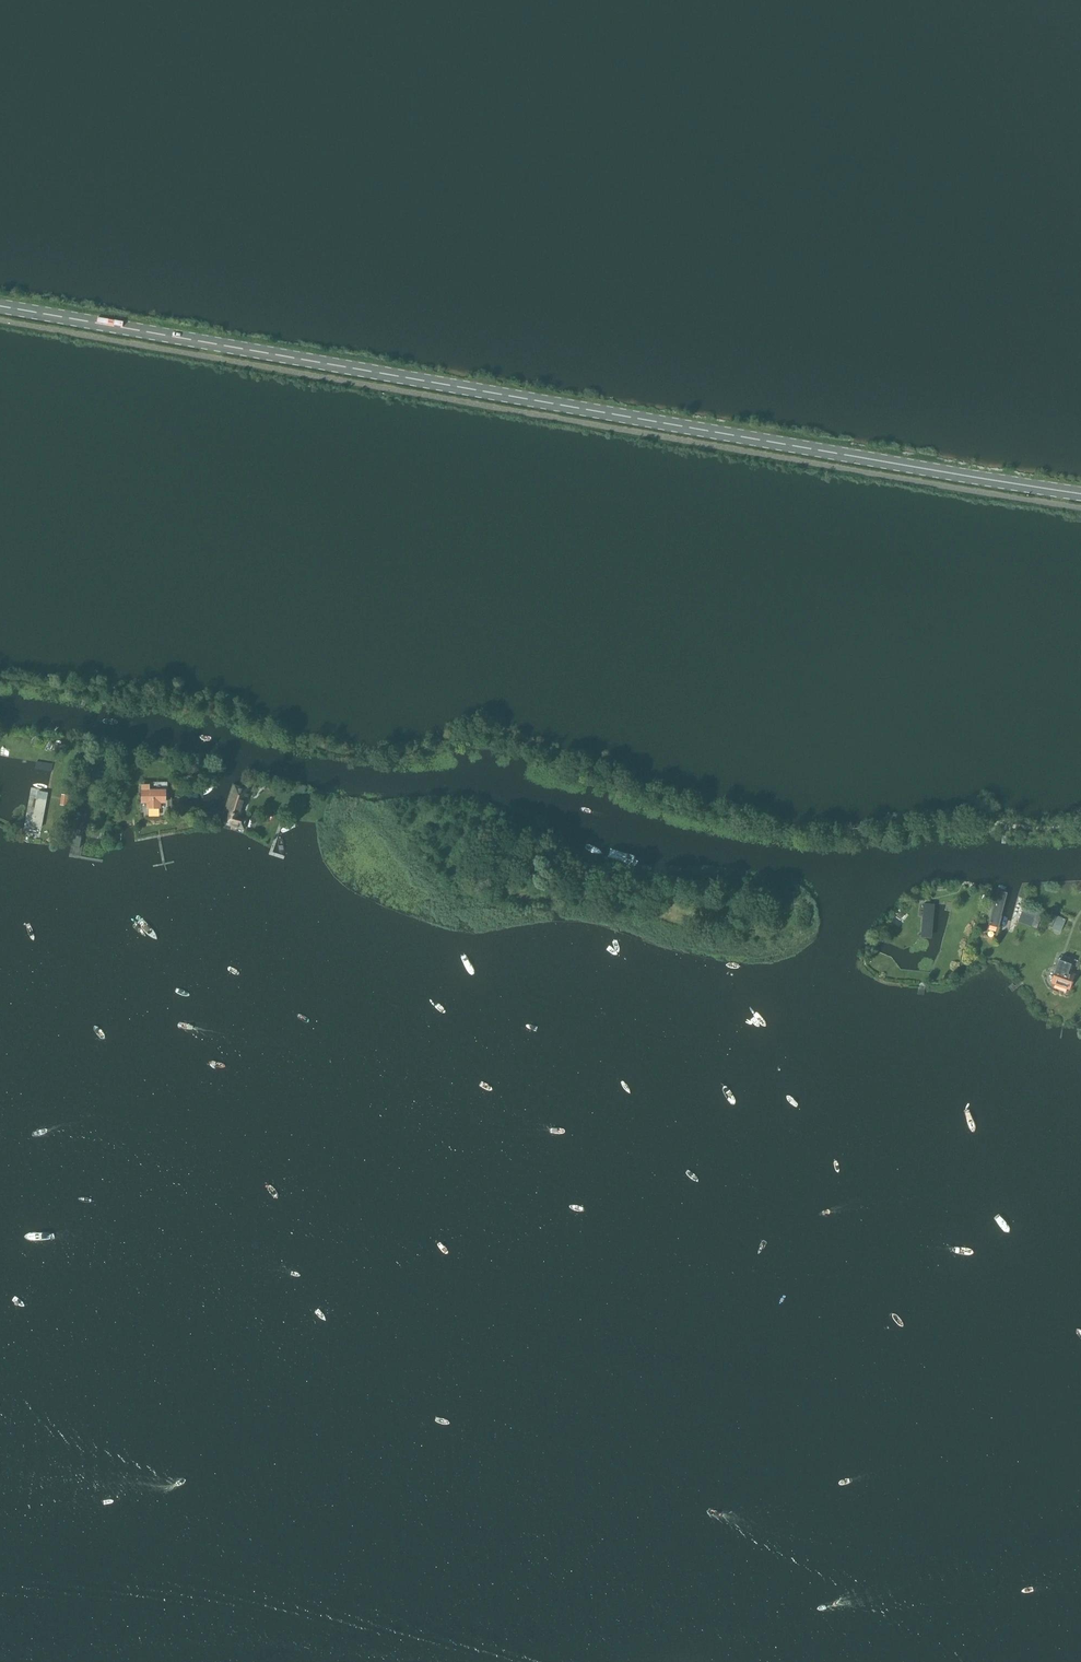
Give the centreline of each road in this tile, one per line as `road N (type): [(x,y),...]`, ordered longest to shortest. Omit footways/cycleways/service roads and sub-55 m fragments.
road 1 (secondary): [(1080,493),(0,306)]

